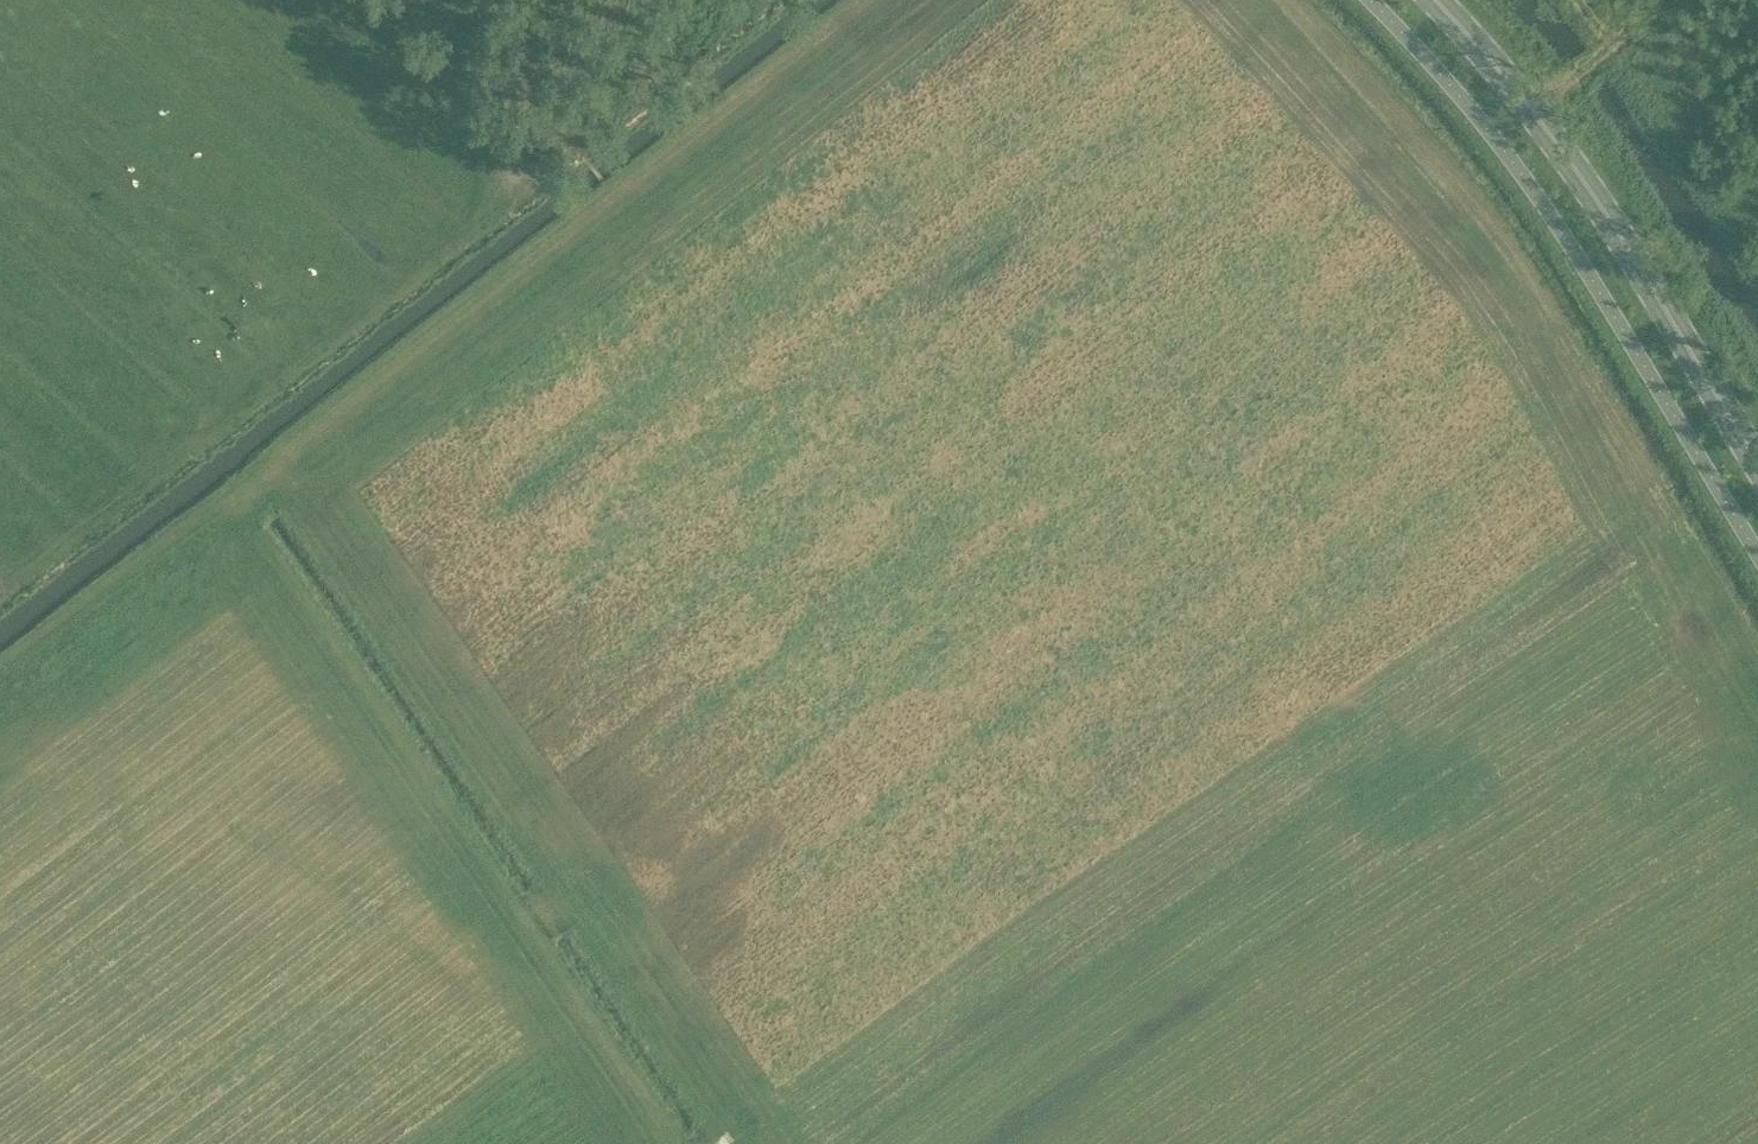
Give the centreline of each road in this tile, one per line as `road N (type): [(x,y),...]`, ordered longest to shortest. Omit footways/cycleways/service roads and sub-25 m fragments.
road 1 (secondary): [(1757,472),(1559,146),(1431,0)]

